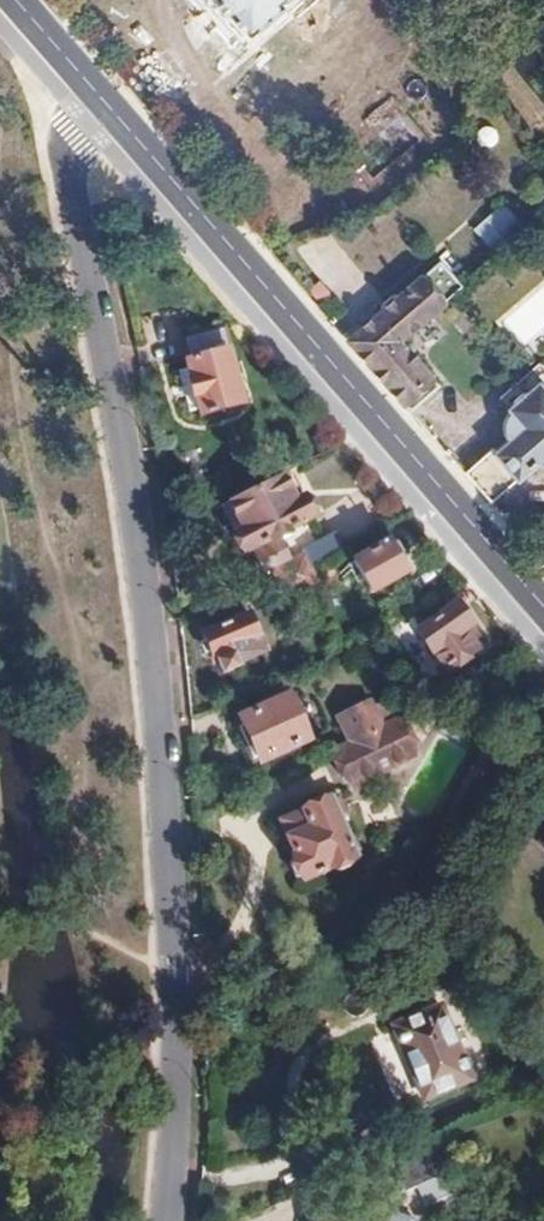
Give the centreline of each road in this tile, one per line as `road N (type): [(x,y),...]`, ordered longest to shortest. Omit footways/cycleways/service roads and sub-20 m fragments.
road 1 (residential): [(168,1220),(176,968),(165,743),(154,625),(69,173),(78,126),(104,101)]
road 2 (secondary): [(104,101),(543,607)]
road 3 (secondary): [(15,0),(104,101)]

